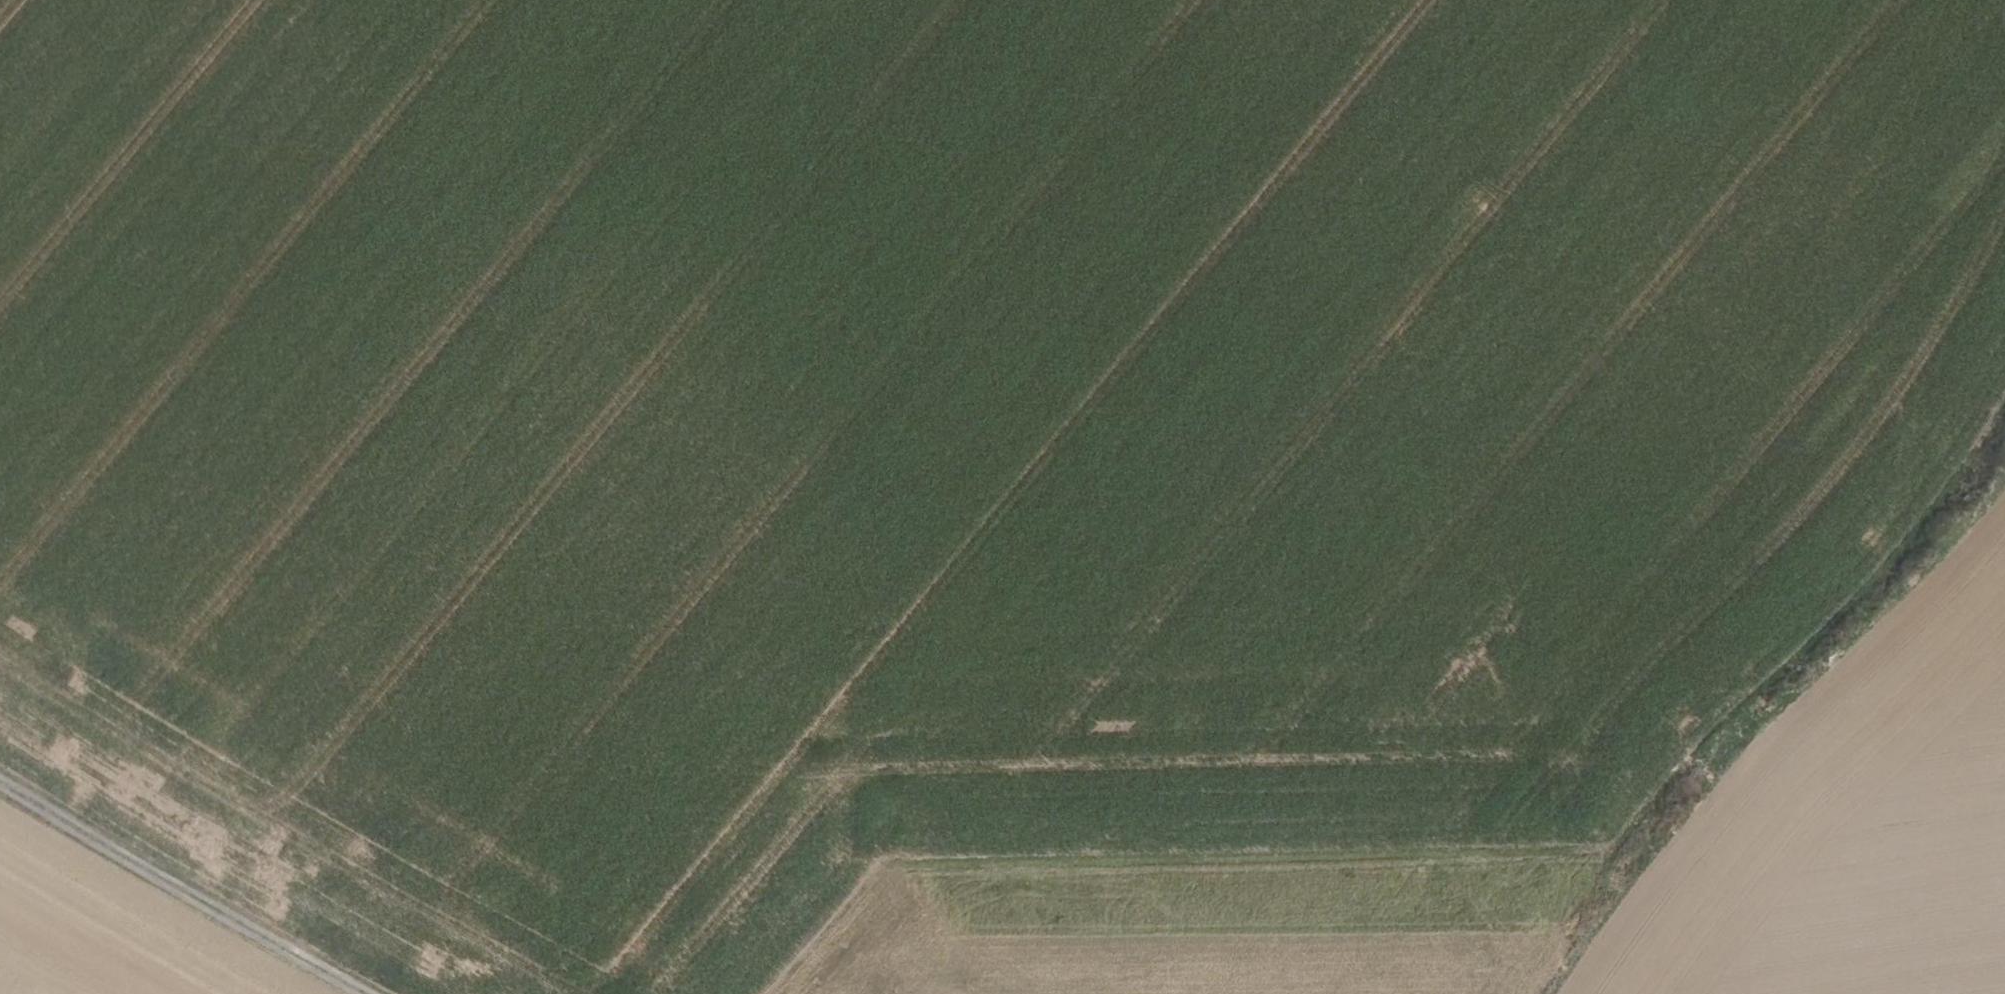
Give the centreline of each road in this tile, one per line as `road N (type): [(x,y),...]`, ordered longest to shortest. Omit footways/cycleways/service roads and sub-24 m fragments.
road 1 (track): [(2004,400),(1864,657),(1767,730),(1543,993)]
road 2 (track): [(341,993),(134,884),(0,795)]

